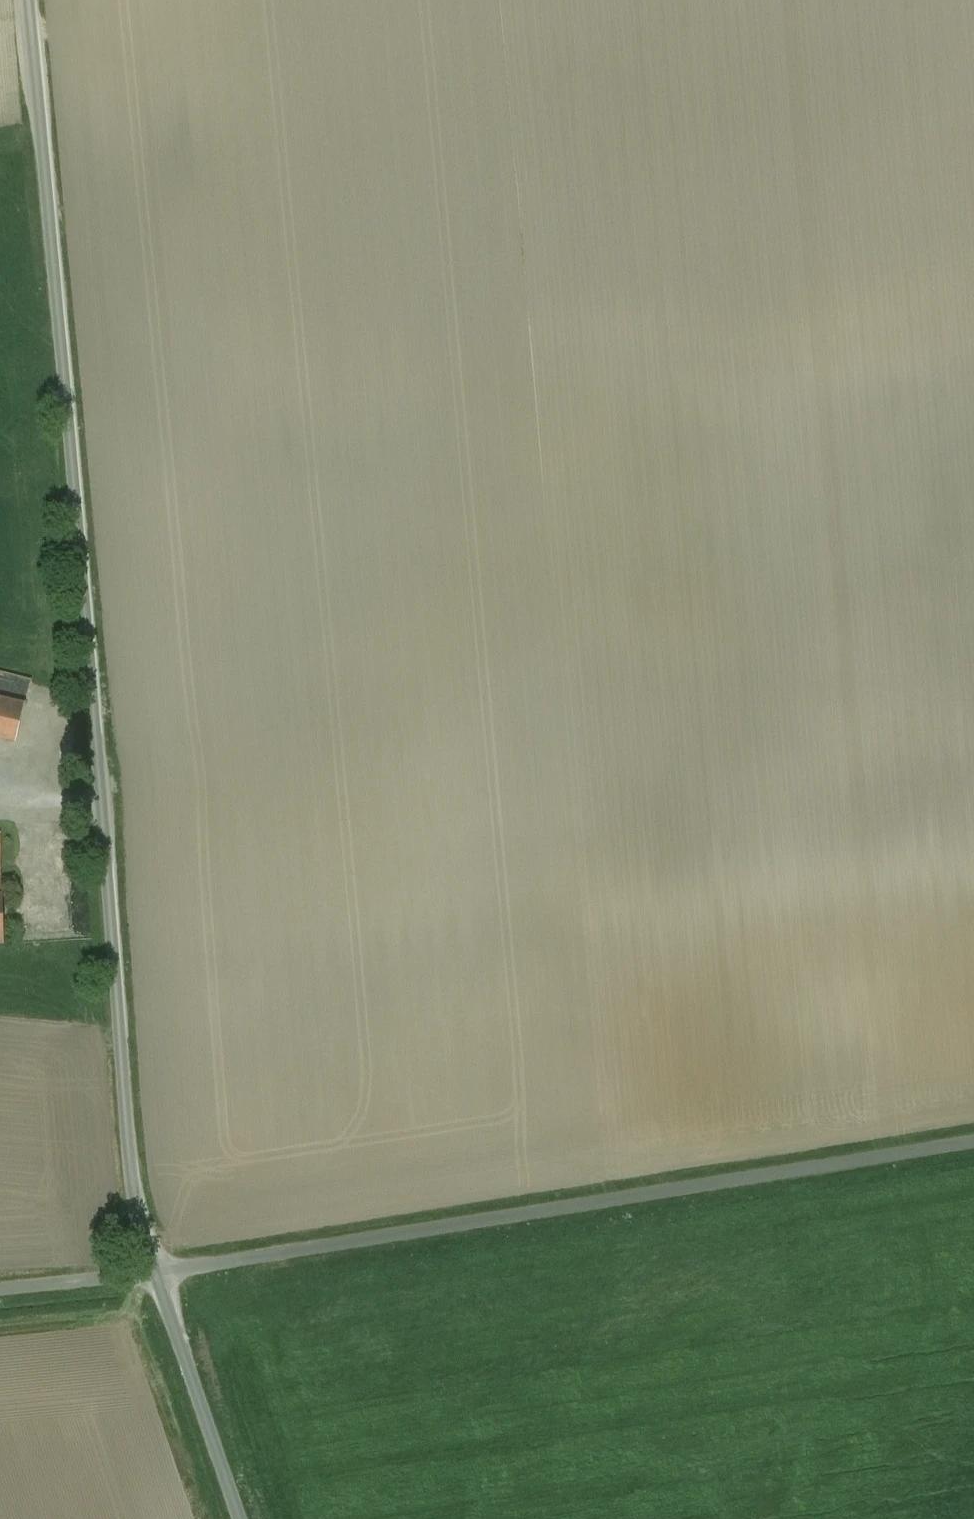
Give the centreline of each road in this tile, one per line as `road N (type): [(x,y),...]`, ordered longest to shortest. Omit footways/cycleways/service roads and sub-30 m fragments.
road 1 (unclassified): [(27,0),(132,1176),(155,1273)]
road 2 (unclassified): [(973,1142),(155,1273)]
road 3 (unclassified): [(155,1273),(239,1518)]
road 4 (unclassified): [(155,1273),(0,1290)]

